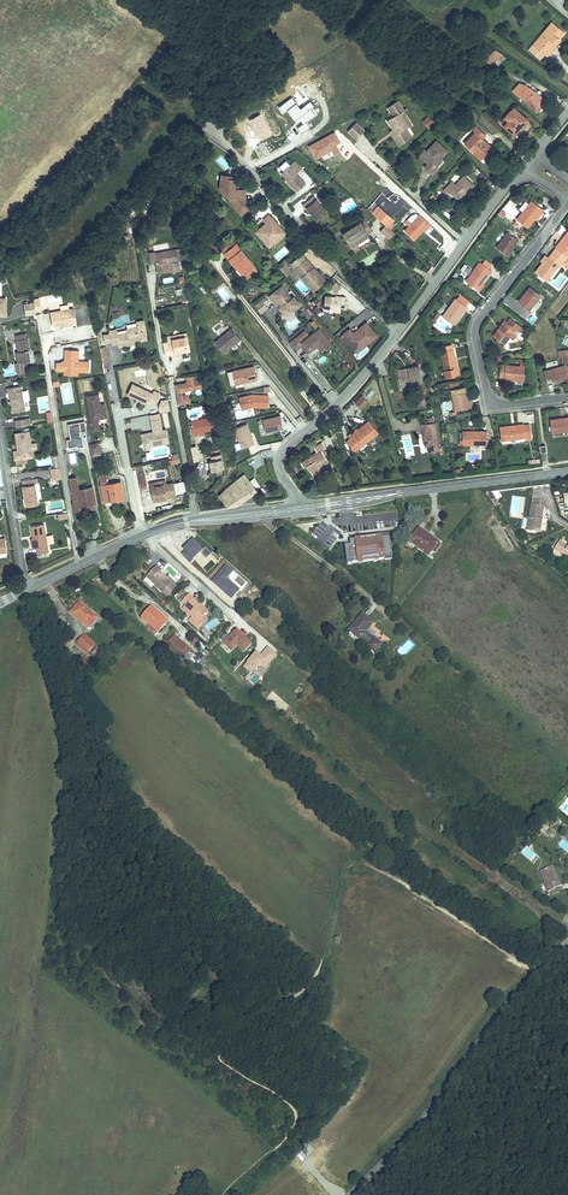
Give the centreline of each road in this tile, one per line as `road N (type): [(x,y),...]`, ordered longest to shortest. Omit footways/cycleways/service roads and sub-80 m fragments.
road 1 (track): [(294,1129),(293,1107),(228,1067),(220,1053),(244,1021),(318,974),(335,889),(348,868),(376,868),(534,972)]
road 2 (tertiary): [(348,1194),(412,1132),(534,972),(567,942)]
road 3 (residential): [(567,398),(490,407),(475,334),(567,206)]
road 4 (residential): [(212,130),(398,333)]
road 5 (residential): [(398,333),(282,453),(280,472),(296,504)]
road 6 (residential): [(523,167),(398,333)]
road 7 (residential): [(0,430),(26,589)]
road 8 (secondary): [(410,491),(567,472)]
road 9 (residential): [(116,405),(143,535)]
road 10 (secondary): [(296,504),(167,527)]
road 11 (secondary): [(167,527),(297,513)]
road 12 (secondary): [(26,589),(143,535)]

